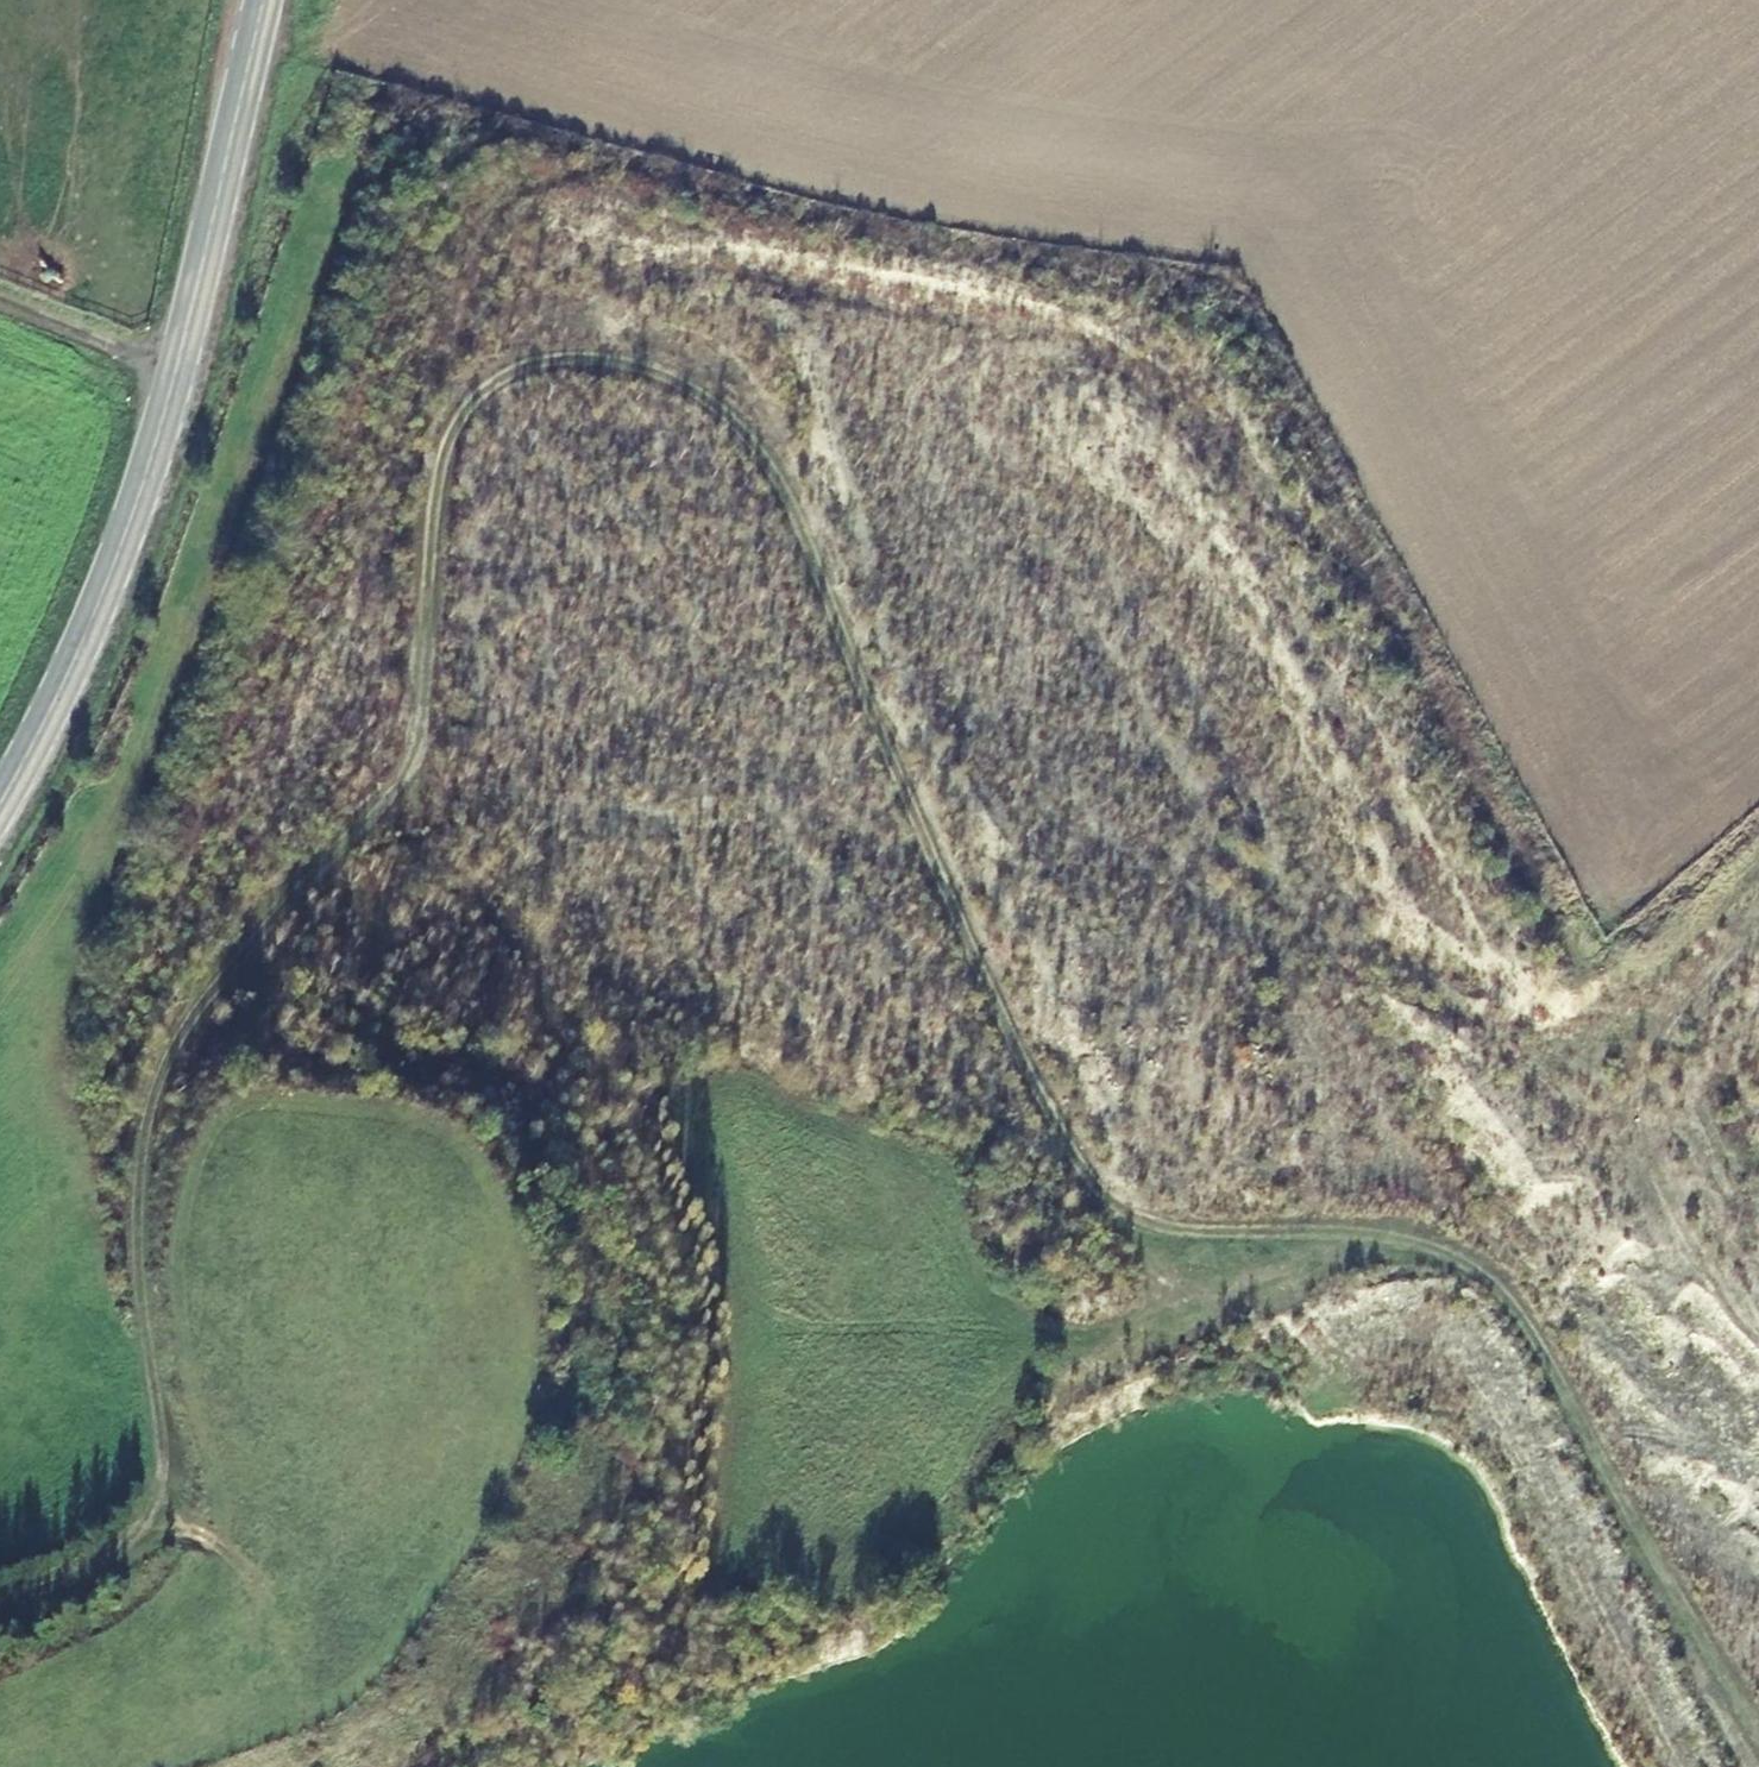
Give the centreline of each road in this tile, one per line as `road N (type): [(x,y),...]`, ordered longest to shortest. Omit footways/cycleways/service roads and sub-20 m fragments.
road 1 (tertiary): [(0,805),(59,696),(127,531),(180,361),(263,0)]
road 2 (track): [(180,361),(0,304)]

